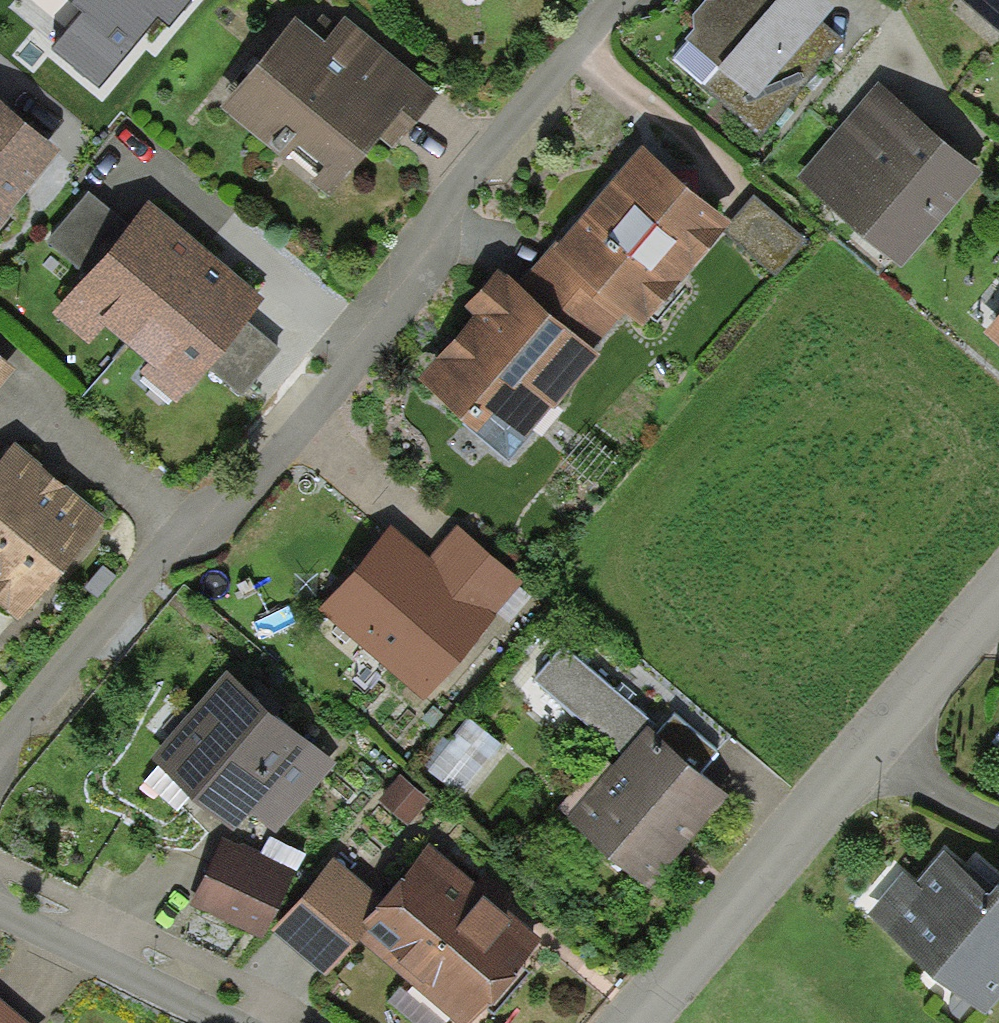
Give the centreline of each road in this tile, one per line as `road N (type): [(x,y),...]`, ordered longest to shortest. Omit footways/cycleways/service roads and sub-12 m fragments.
road 1 (residential): [(0,752),(389,323),(452,195),(628,0)]
road 2 (residential): [(632,1022),(998,593)]
road 3 (residential): [(231,1022),(0,912)]

